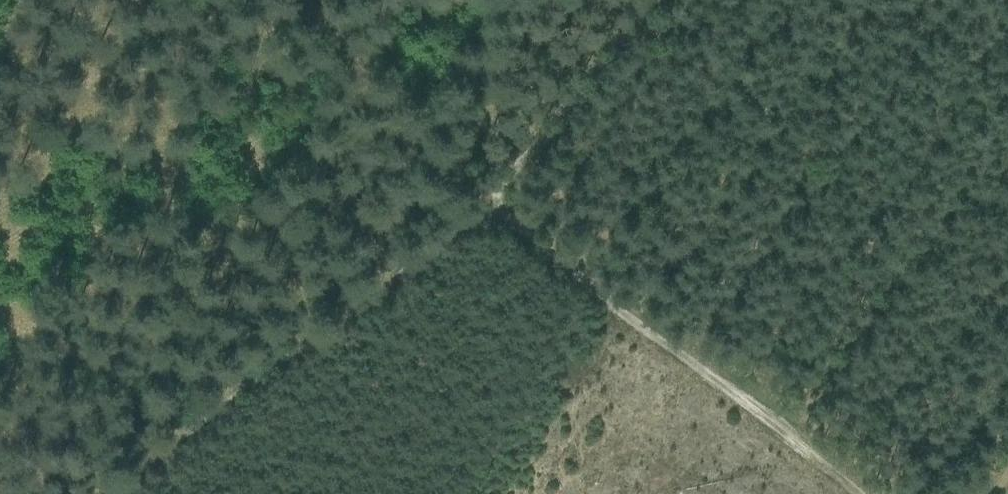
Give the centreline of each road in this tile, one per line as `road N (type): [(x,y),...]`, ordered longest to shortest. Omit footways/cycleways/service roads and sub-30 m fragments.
road 1 (track): [(475,204),(83,493)]
road 2 (track): [(475,204),(837,493)]
road 3 (track): [(475,204),(390,124),(304,0)]
road 4 (track): [(635,0),(475,204)]

